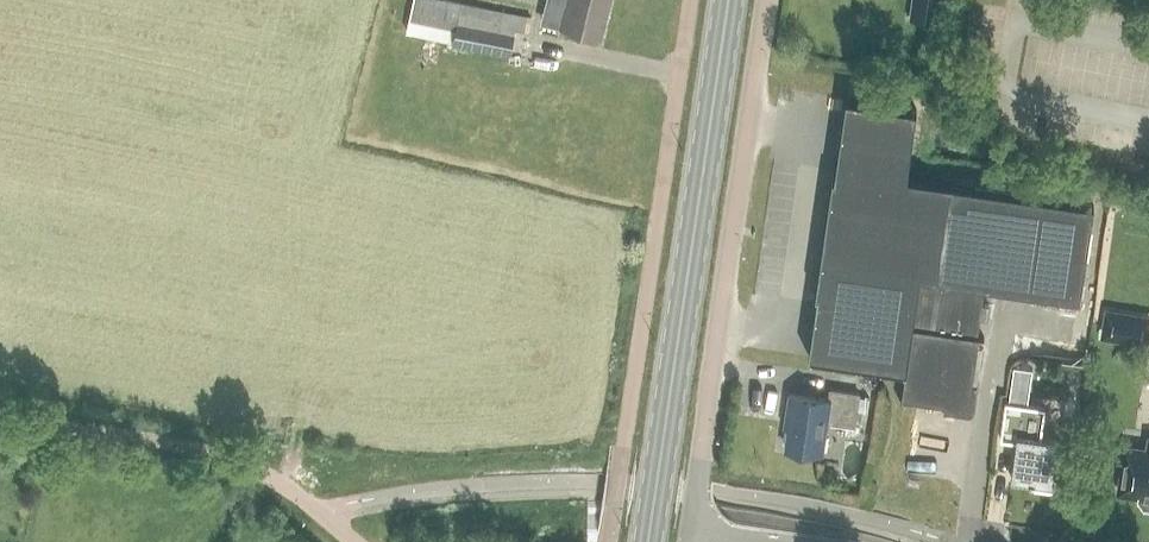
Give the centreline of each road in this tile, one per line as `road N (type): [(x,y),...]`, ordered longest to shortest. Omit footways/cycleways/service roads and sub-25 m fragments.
road 1 (primary): [(649,541),(729,0)]
road 2 (unclassified): [(610,541),(682,0)]
road 3 (unclassified): [(693,532),(772,0)]
road 4 (unclassified): [(356,541),(251,468),(203,452),(0,416)]

